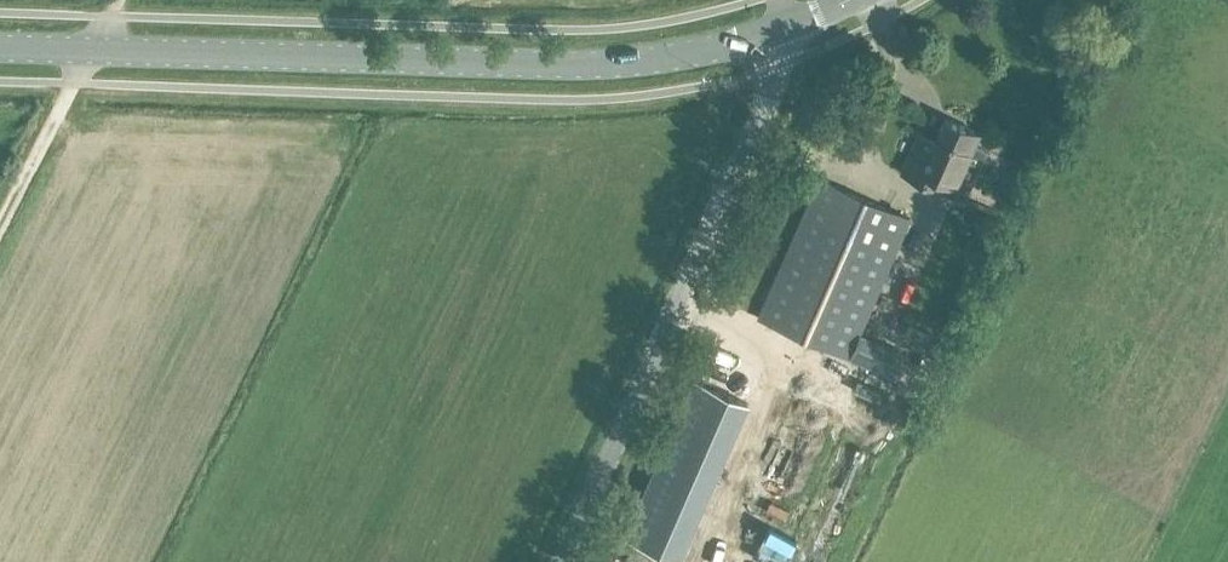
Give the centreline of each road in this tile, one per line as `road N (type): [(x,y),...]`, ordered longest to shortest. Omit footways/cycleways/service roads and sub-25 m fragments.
road 1 (secondary): [(778,33),(599,65),(0,48)]
road 2 (unclassified): [(778,33),(781,67),(559,561)]

